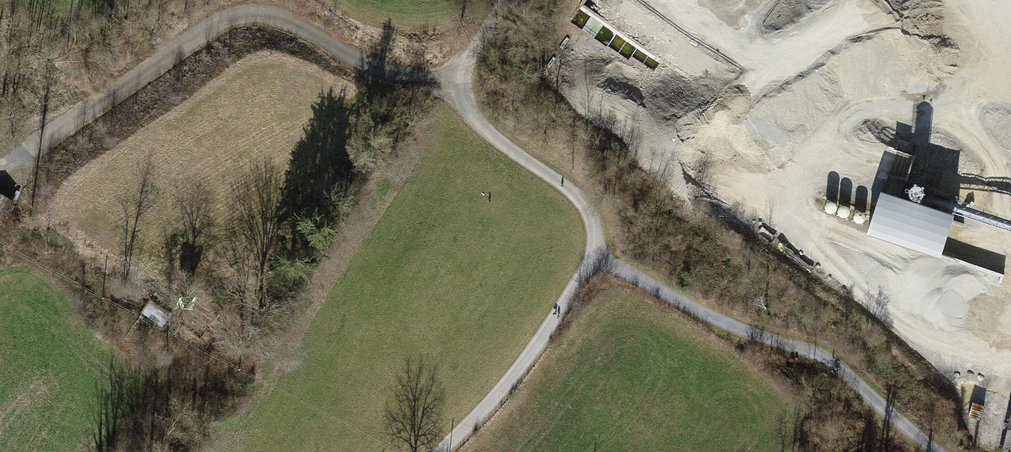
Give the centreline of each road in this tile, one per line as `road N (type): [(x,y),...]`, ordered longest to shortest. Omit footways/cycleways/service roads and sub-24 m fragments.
road 1 (track): [(0,164),(202,27),(240,13),(299,20),(358,55),(426,79),(458,80)]
road 2 (track): [(596,251),(688,306),(830,358),(936,451)]
road 3 (track): [(511,0),(458,80),(463,111),(587,206),(596,251)]
road 4 (track): [(596,251),(493,401),(440,451)]

